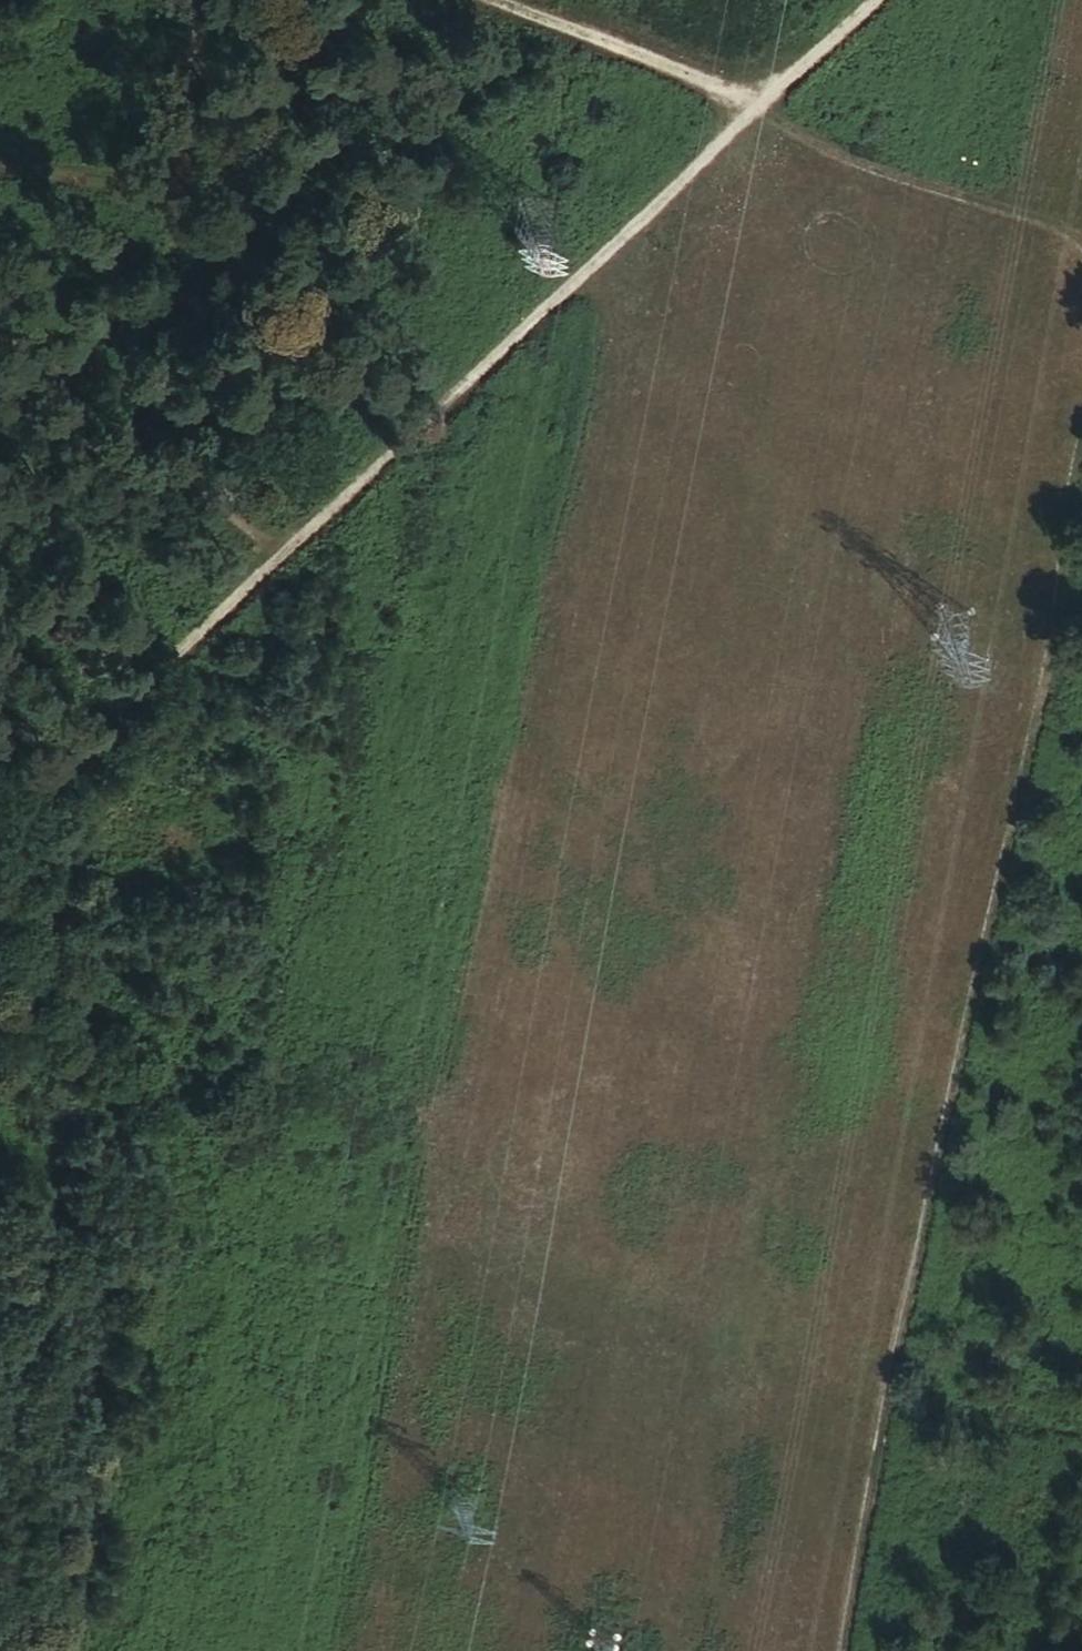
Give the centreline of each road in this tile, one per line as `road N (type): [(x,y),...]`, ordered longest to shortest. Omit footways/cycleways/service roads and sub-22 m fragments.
road 1 (track): [(0,813),(859,0)]
road 2 (track): [(758,96),(771,113),(836,151),(924,188),(1081,231)]
road 3 (track): [(758,96),(501,0)]

